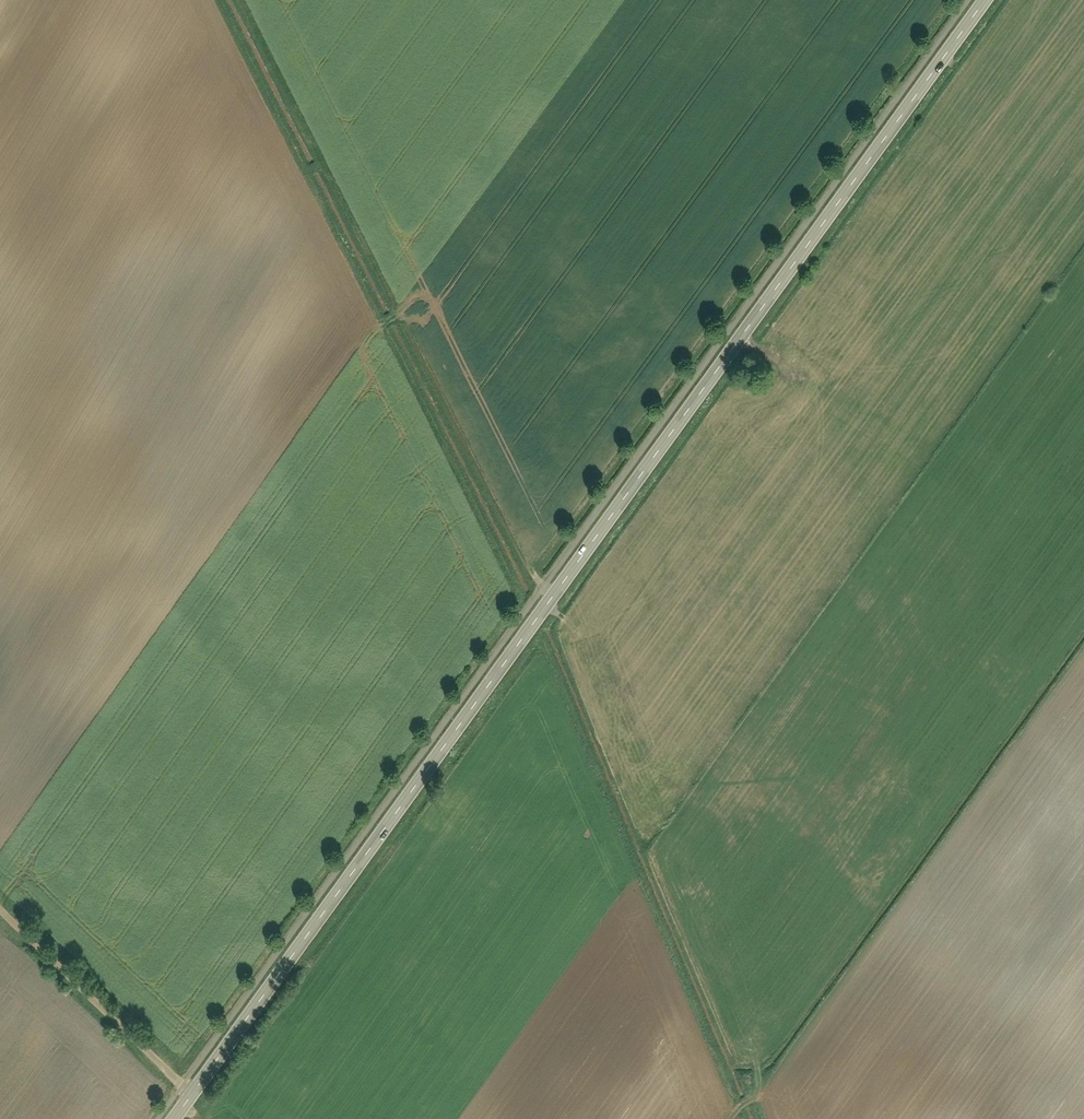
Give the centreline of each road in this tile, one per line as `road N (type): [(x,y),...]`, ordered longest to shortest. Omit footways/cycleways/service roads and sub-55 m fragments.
road 1 (secondary): [(174,1118),(986,0)]

